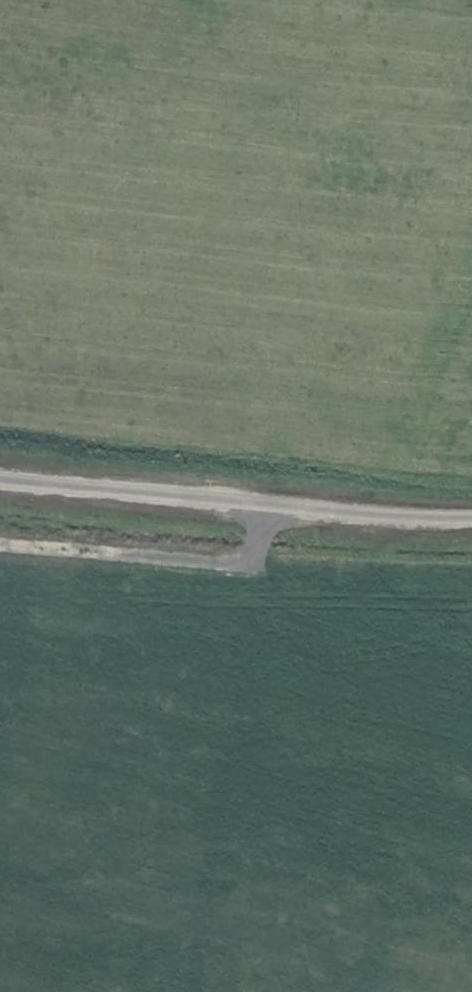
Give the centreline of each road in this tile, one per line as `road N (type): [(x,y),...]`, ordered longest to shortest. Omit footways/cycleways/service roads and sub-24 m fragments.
road 1 (track): [(268,509),(245,566),(0,548)]

